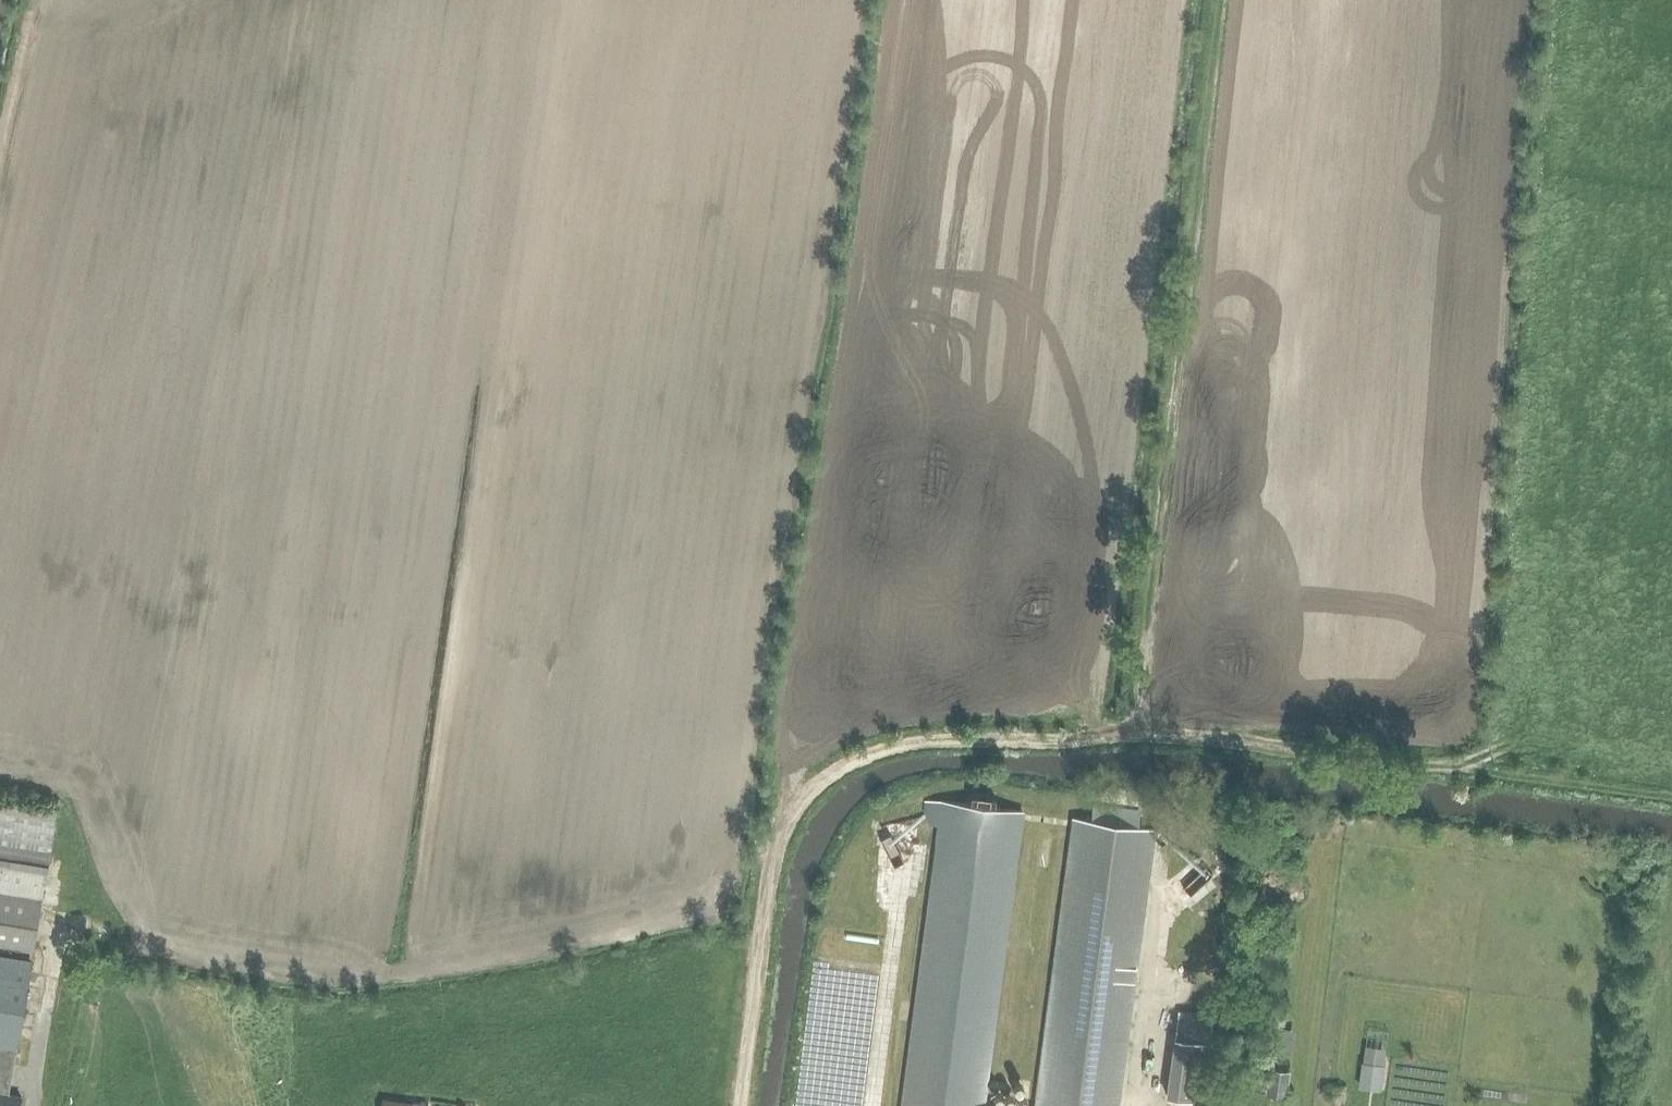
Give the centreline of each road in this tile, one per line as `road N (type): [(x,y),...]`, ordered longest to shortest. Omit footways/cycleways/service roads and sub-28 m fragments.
road 1 (track): [(0,177),(40,0)]

